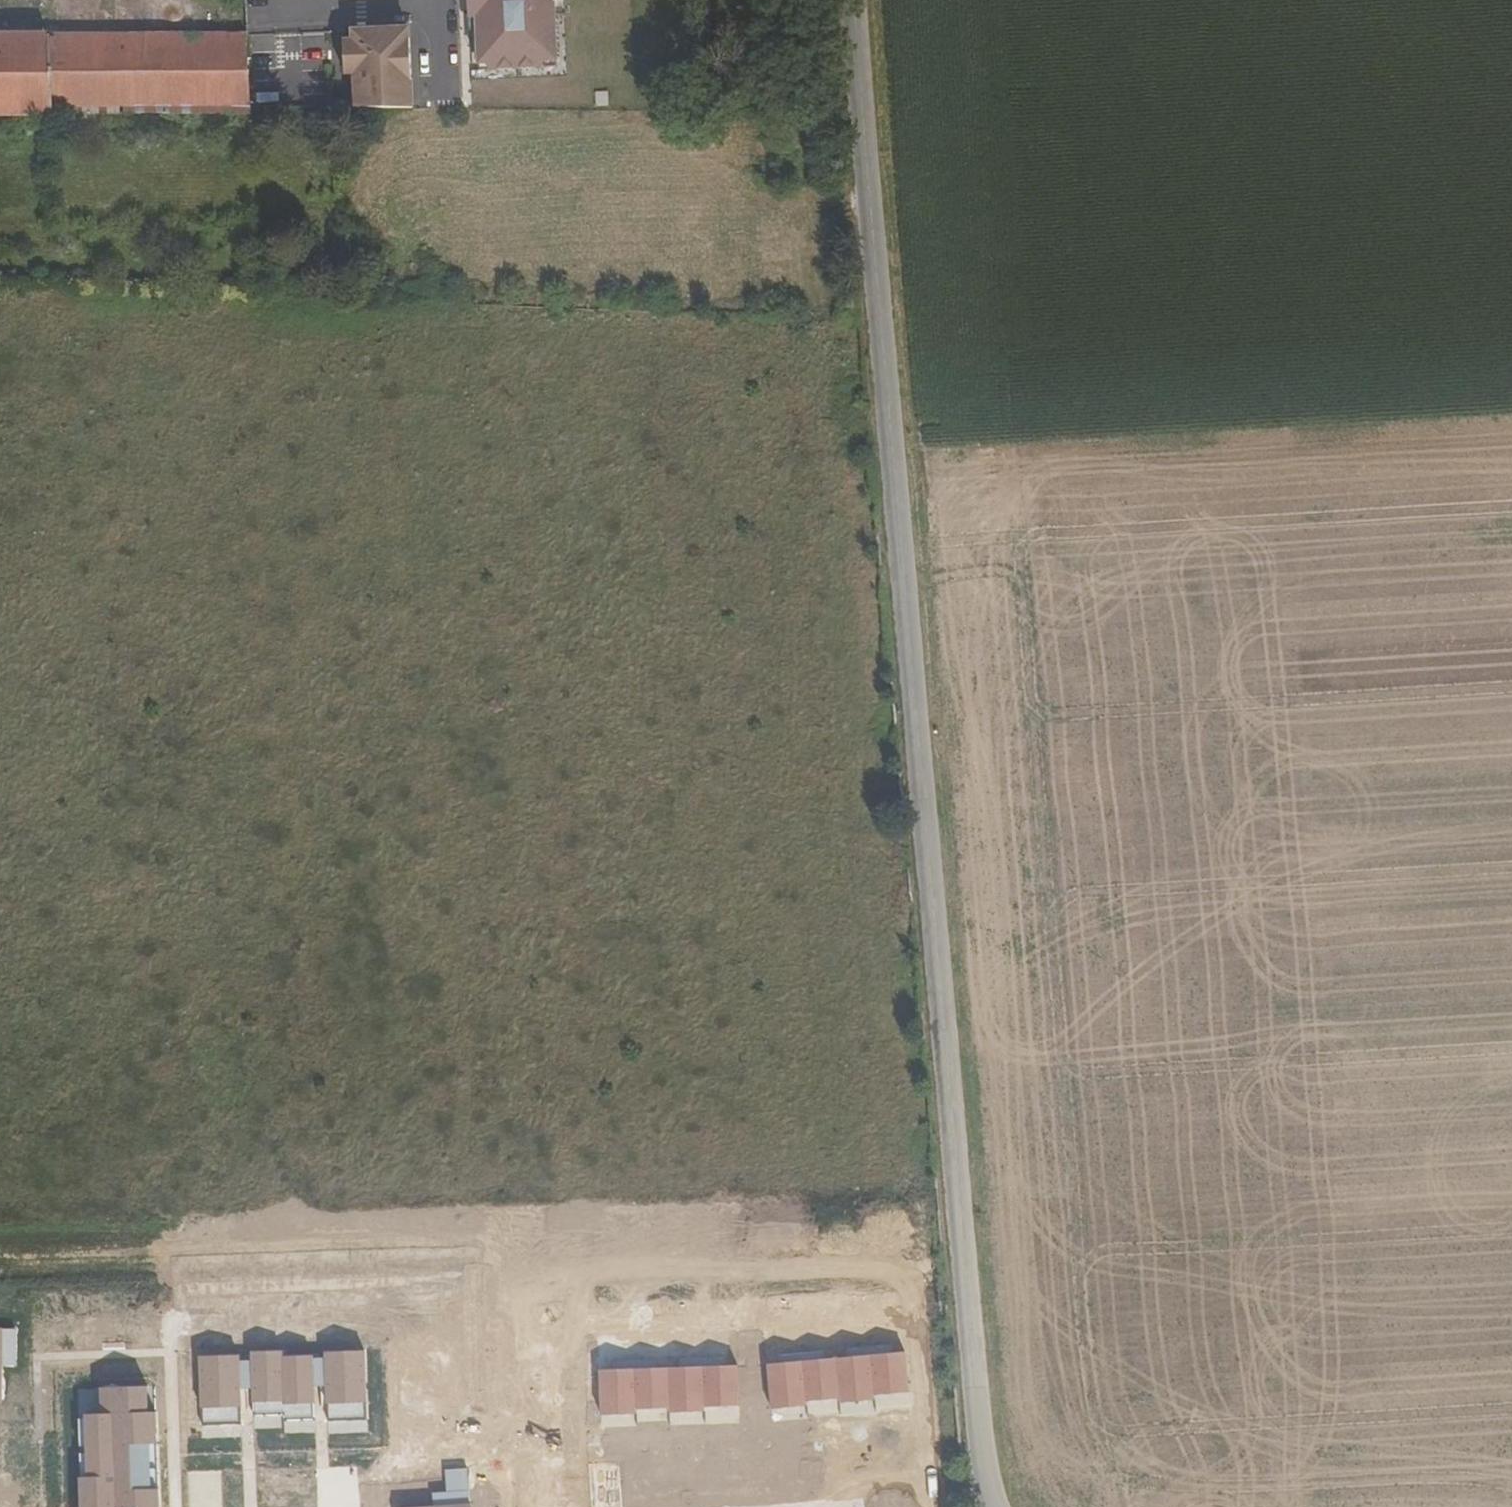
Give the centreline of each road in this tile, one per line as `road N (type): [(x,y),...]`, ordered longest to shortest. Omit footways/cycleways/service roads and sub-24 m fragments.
road 1 (unclassified): [(859,0),(986,1474)]

